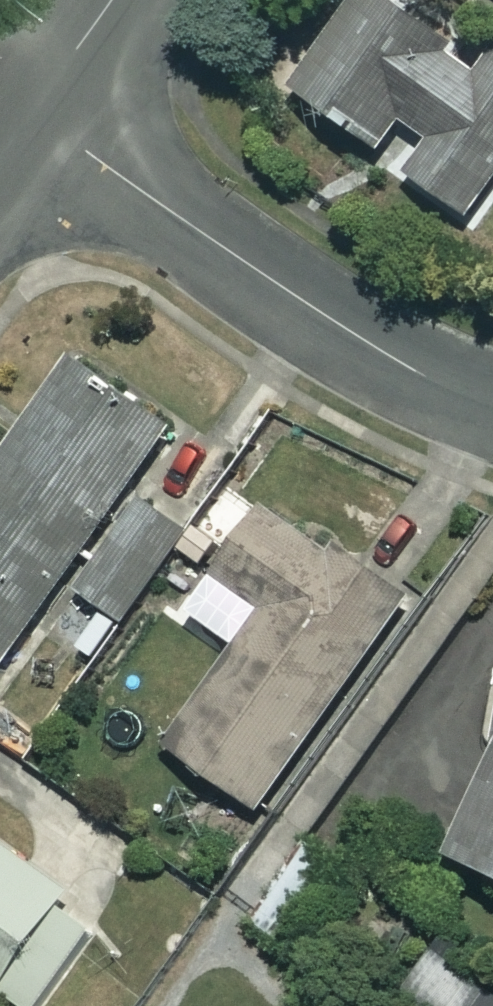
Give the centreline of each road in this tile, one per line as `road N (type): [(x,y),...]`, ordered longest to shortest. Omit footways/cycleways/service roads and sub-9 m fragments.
road 1 (residential): [(492,402),(406,364),(311,307),(33,112)]
road 2 (residential): [(33,112),(113,0)]

